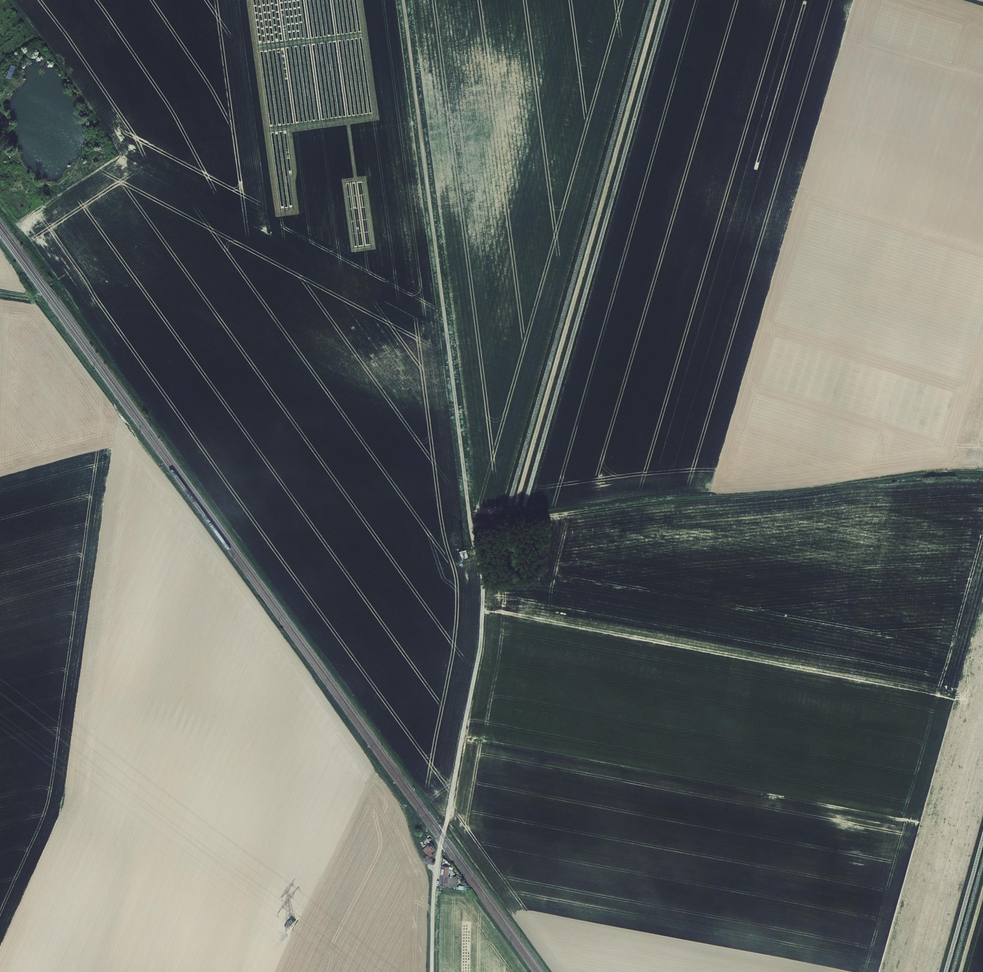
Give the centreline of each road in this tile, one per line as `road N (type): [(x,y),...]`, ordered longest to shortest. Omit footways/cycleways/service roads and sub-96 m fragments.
road 1 (track): [(437,862),(479,652),(483,589),(403,0)]
road 2 (track): [(471,526),(951,470),(982,473)]

